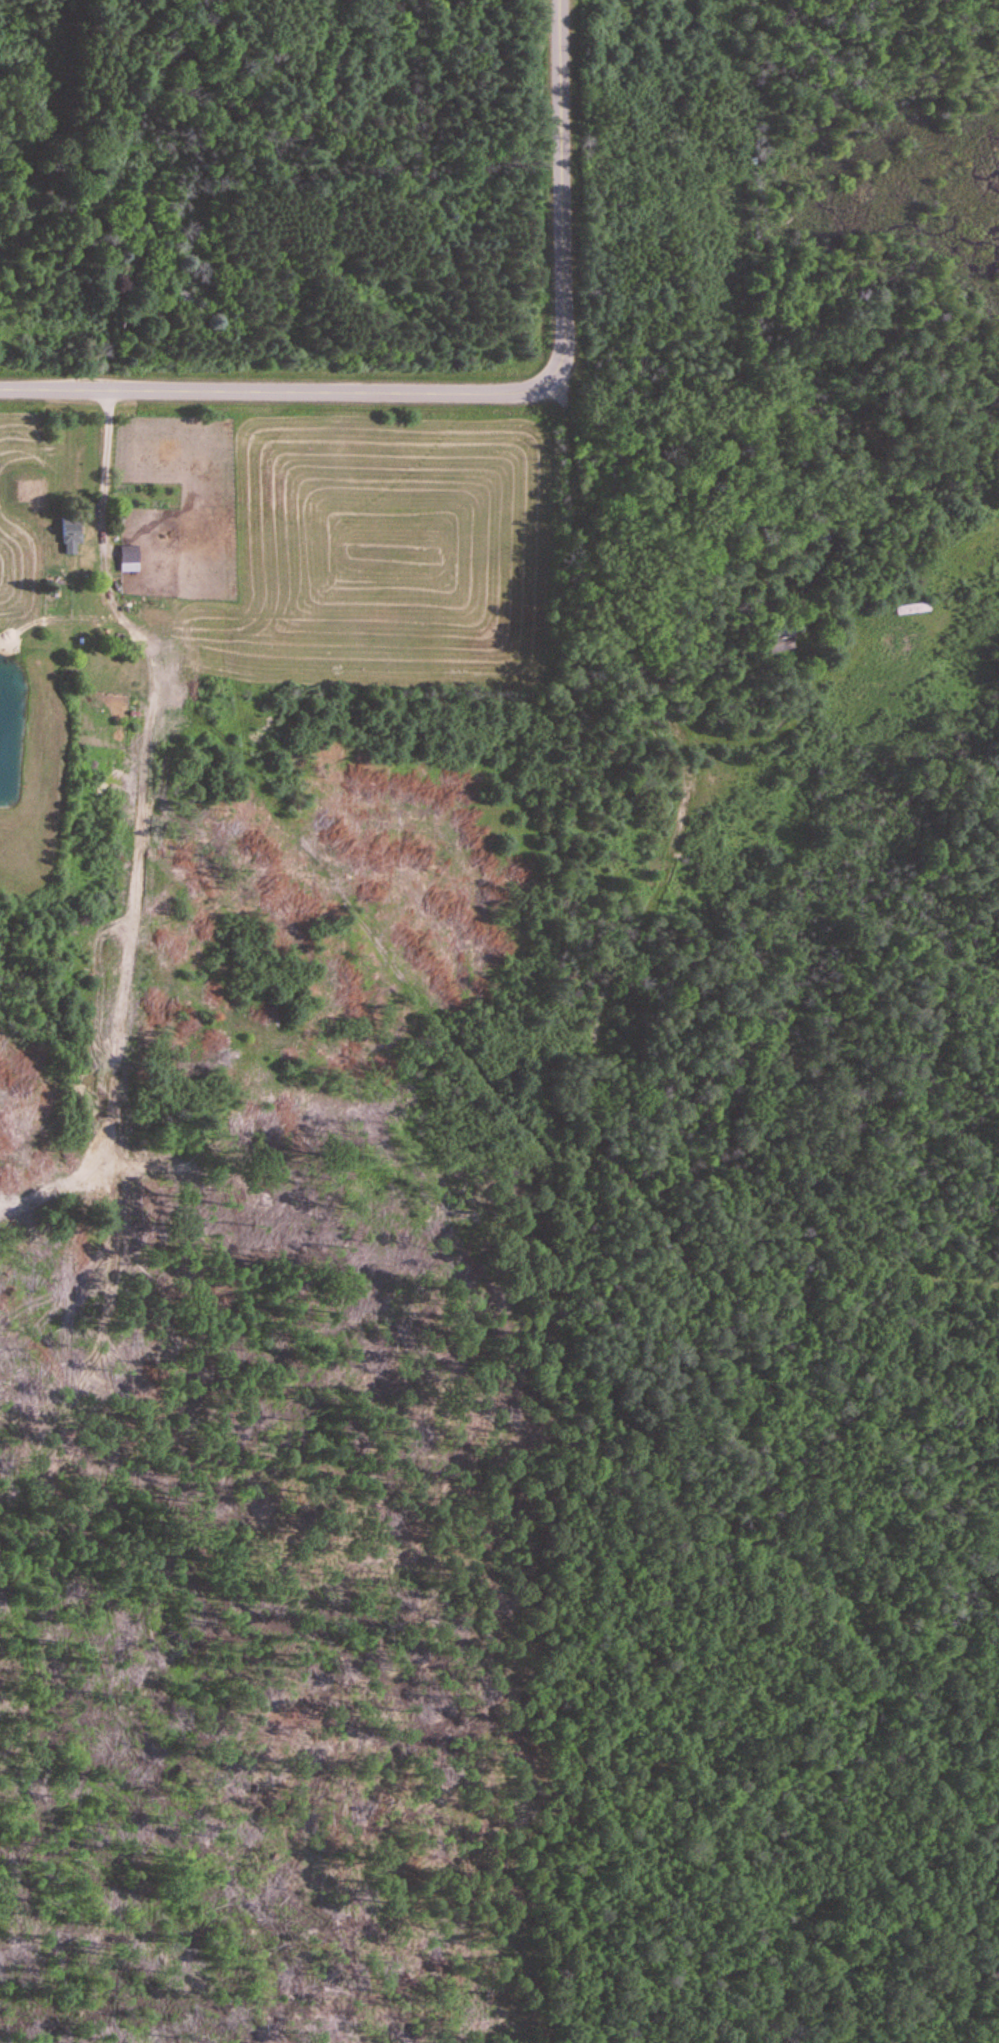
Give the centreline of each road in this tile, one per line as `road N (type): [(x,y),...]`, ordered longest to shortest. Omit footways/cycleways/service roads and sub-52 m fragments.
road 1 (residential): [(0,386),(561,390)]
road 2 (residential): [(560,347),(557,0)]

